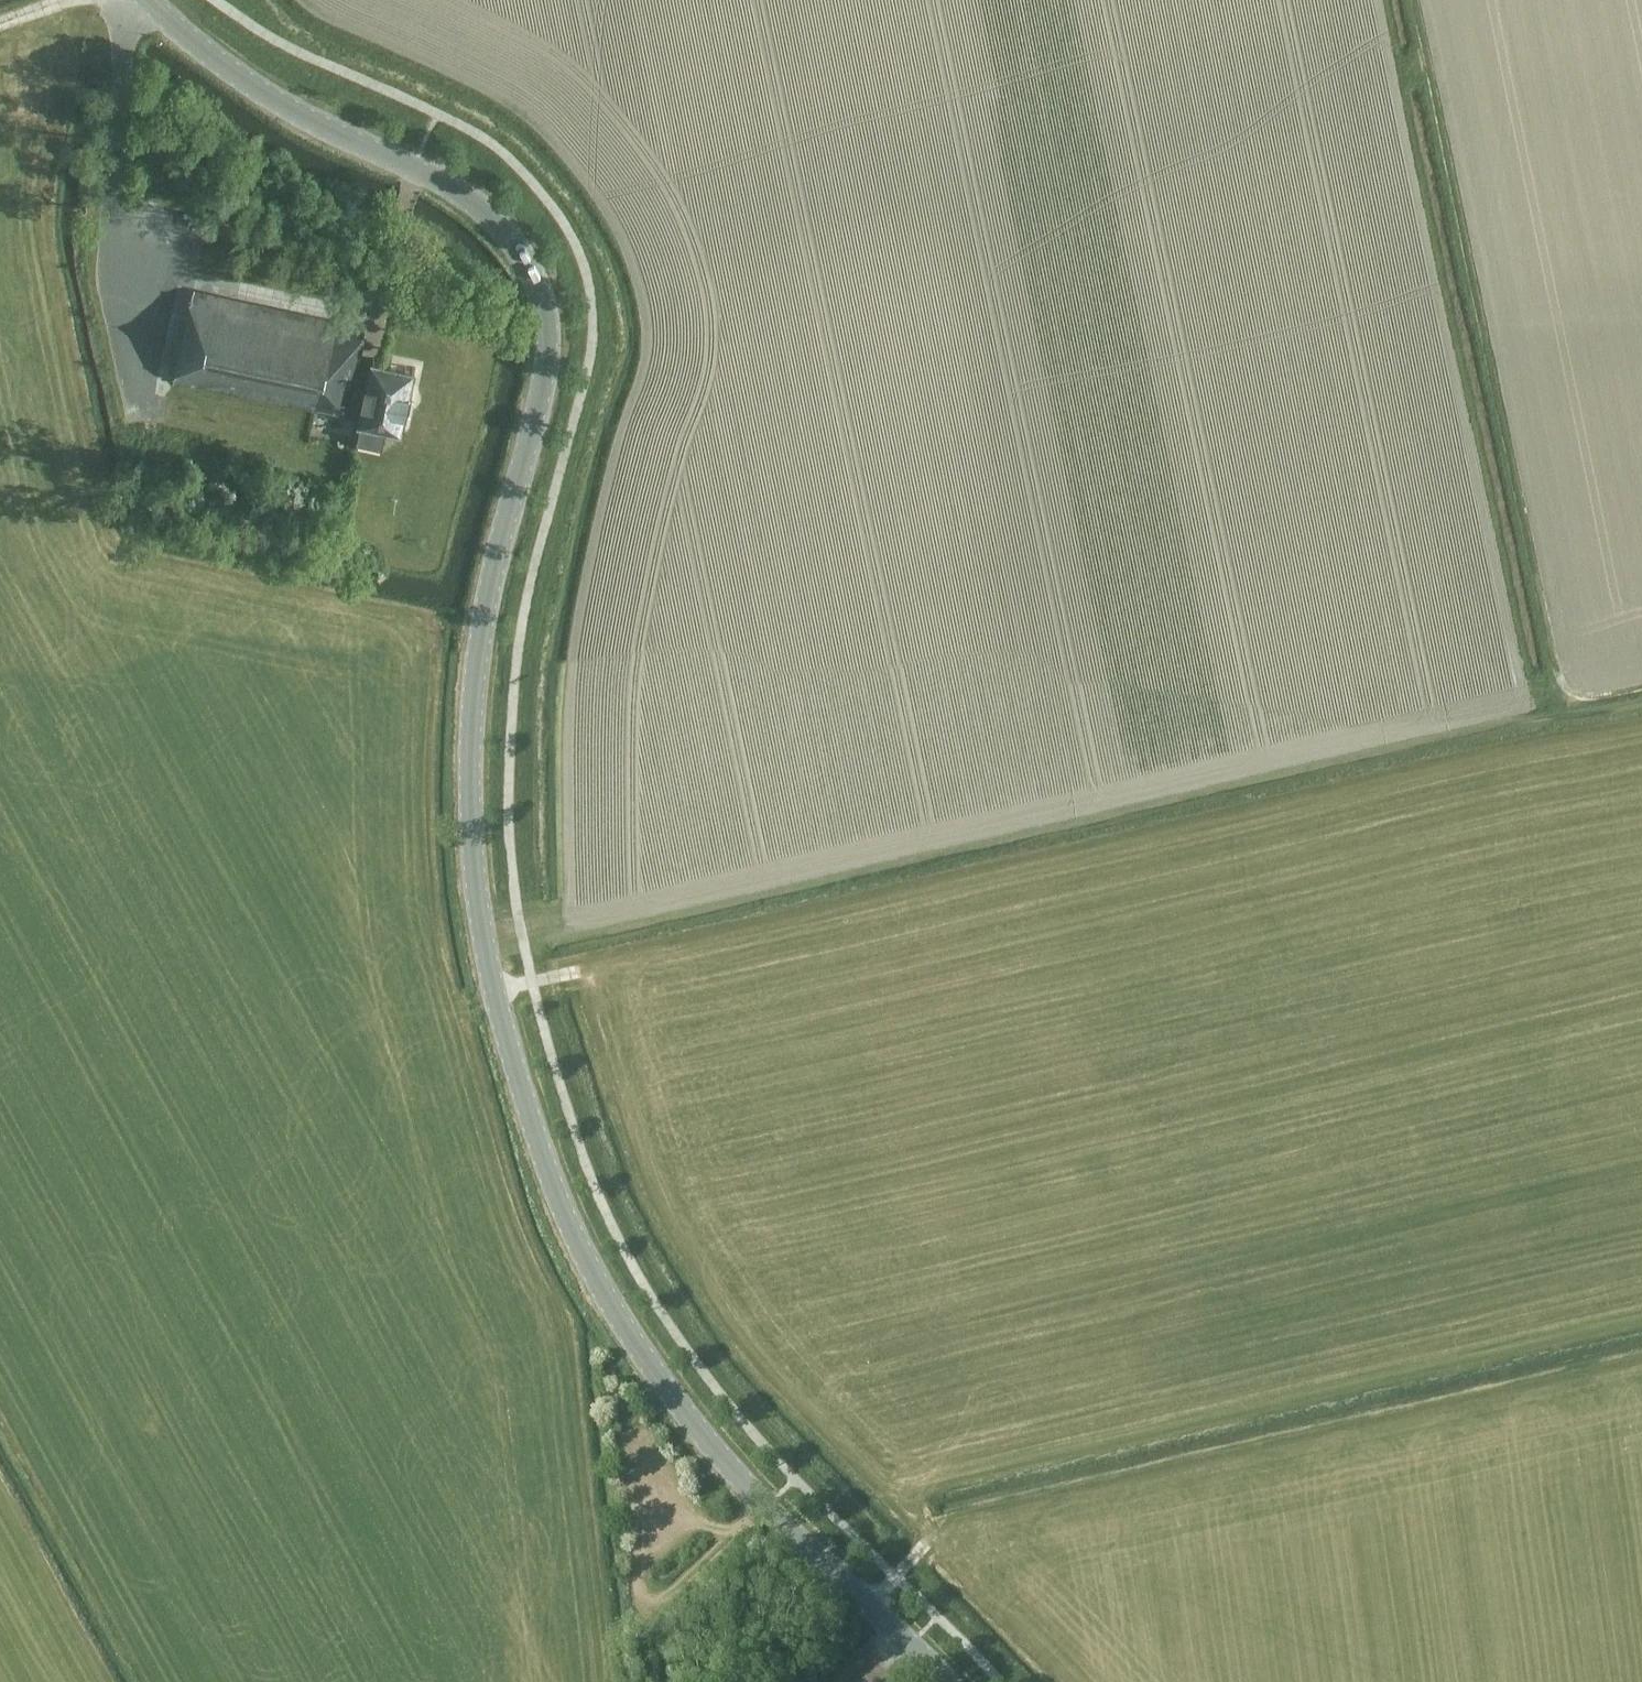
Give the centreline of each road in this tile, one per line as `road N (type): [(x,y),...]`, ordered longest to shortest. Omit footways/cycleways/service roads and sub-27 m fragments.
road 1 (secondary): [(946,1681),(742,1485),(665,1394),(573,1238),(536,1138),(493,992),(475,870),(470,747),(481,638),(541,405),(551,334),(541,289),(519,250),(482,214),(250,92),(144,0)]
road 2 (track): [(1414,0),(1557,673),(1580,703),(1641,694)]

